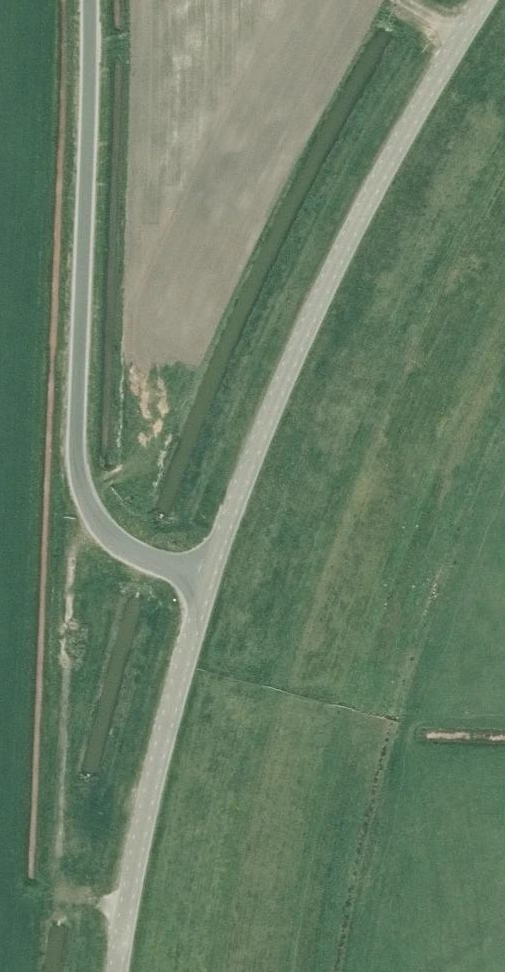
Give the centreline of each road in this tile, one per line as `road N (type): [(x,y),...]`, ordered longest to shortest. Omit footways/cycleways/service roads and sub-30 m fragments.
road 1 (tertiary): [(206,580),(119,544),(83,489),(76,440),(87,0)]
road 2 (tertiary): [(206,580),(300,344),(370,198),(488,0)]
road 3 (tertiary): [(118,971),(144,827),(206,580)]

